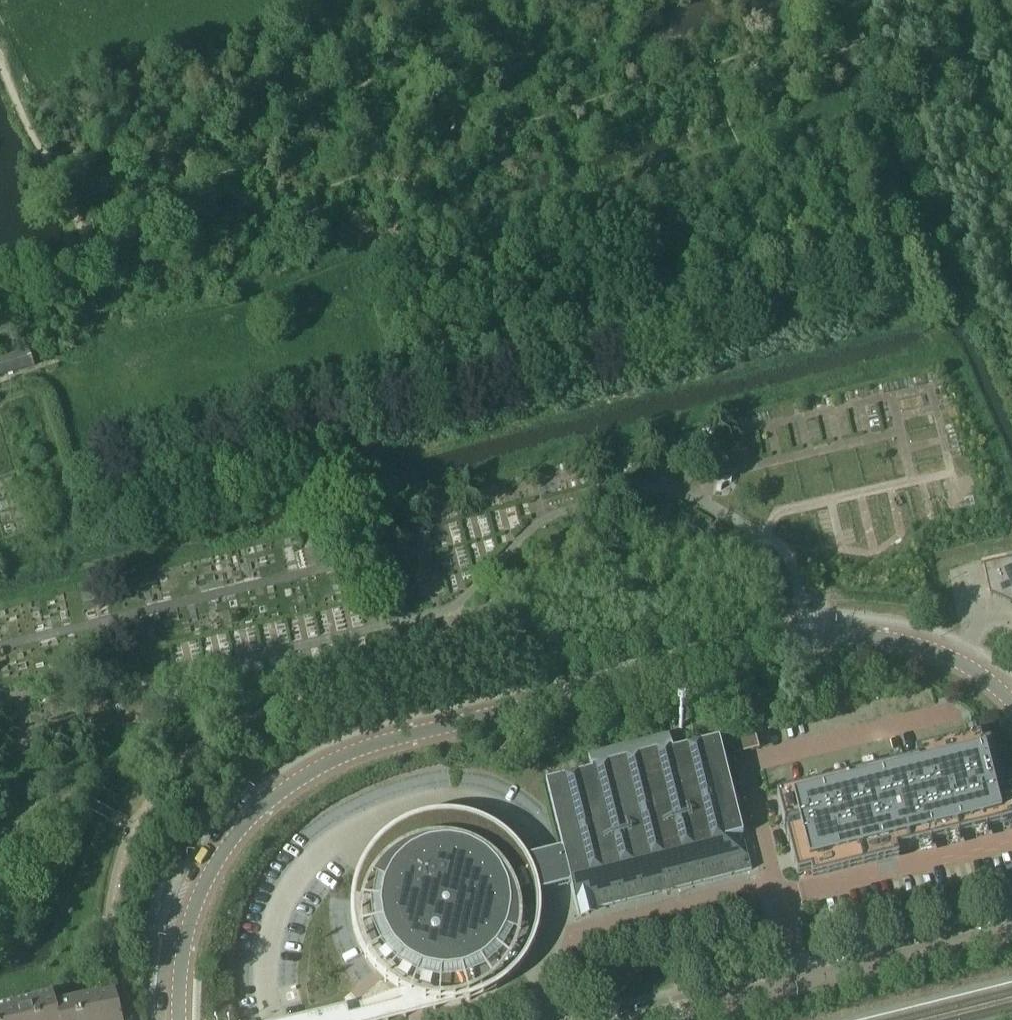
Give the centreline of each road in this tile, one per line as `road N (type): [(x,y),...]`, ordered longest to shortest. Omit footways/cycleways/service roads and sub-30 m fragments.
road 1 (tertiary): [(178,1019),(193,906),(226,844),(262,804),(353,751),(812,635),(926,649),(957,662),(1011,706)]
road 2 (unclassified): [(805,983),(747,762),(945,718)]
road 3 (tertiary): [(805,983),(1011,932)]
road 4 (tertiary): [(651,1019),(805,983)]

